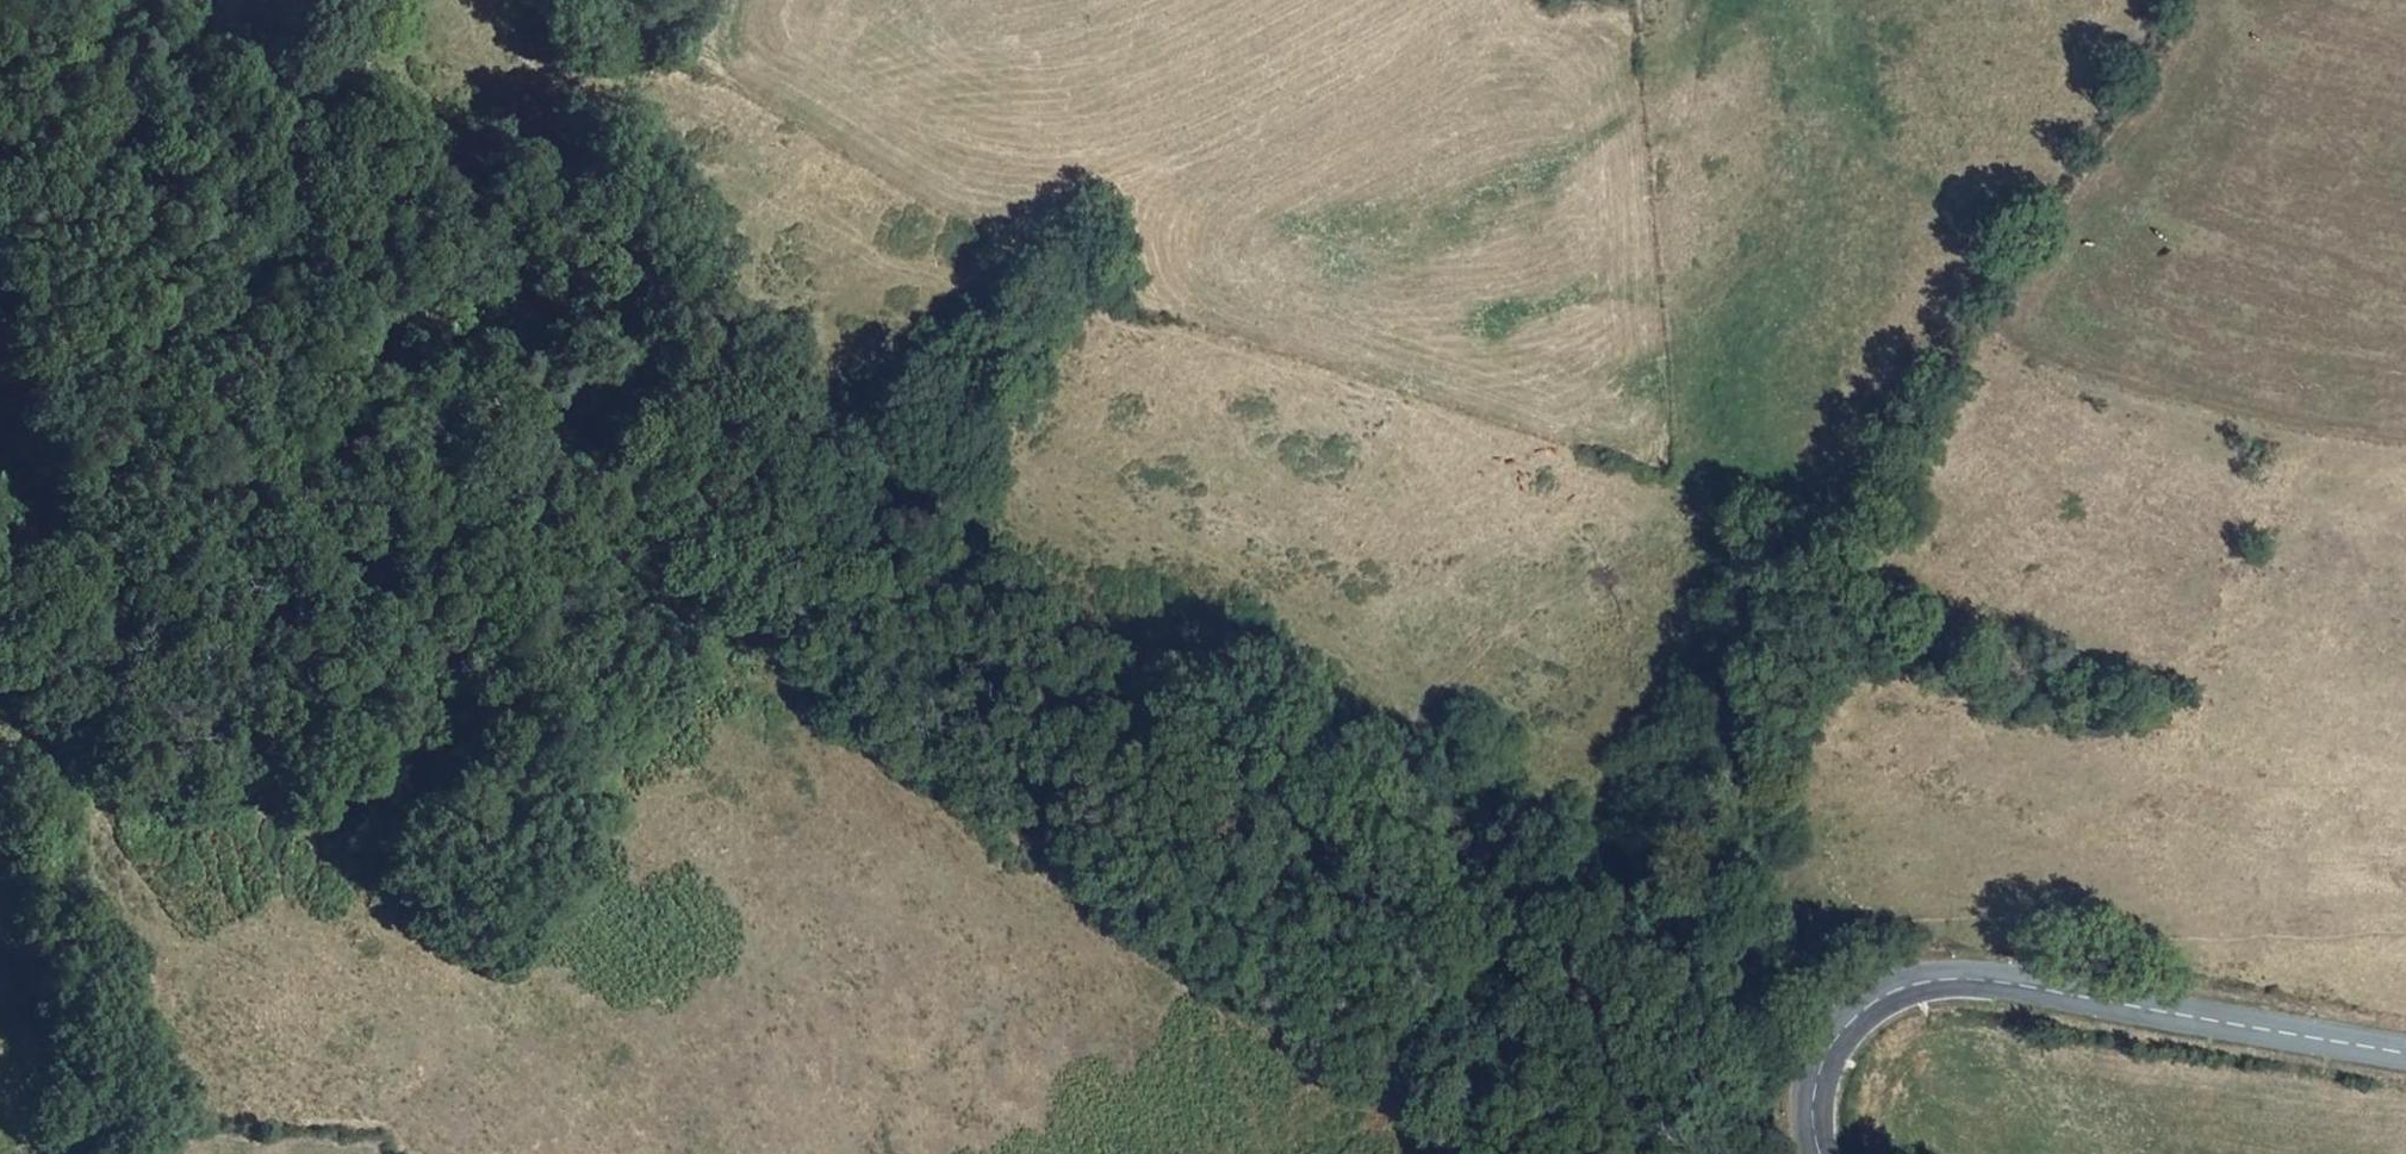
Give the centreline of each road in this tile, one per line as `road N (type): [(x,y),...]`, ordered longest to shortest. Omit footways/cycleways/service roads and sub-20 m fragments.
road 1 (secondary): [(2405,1058),(2007,988),(1935,986),(1869,1010),(1823,1049),(1808,1120),(1817,1153)]

